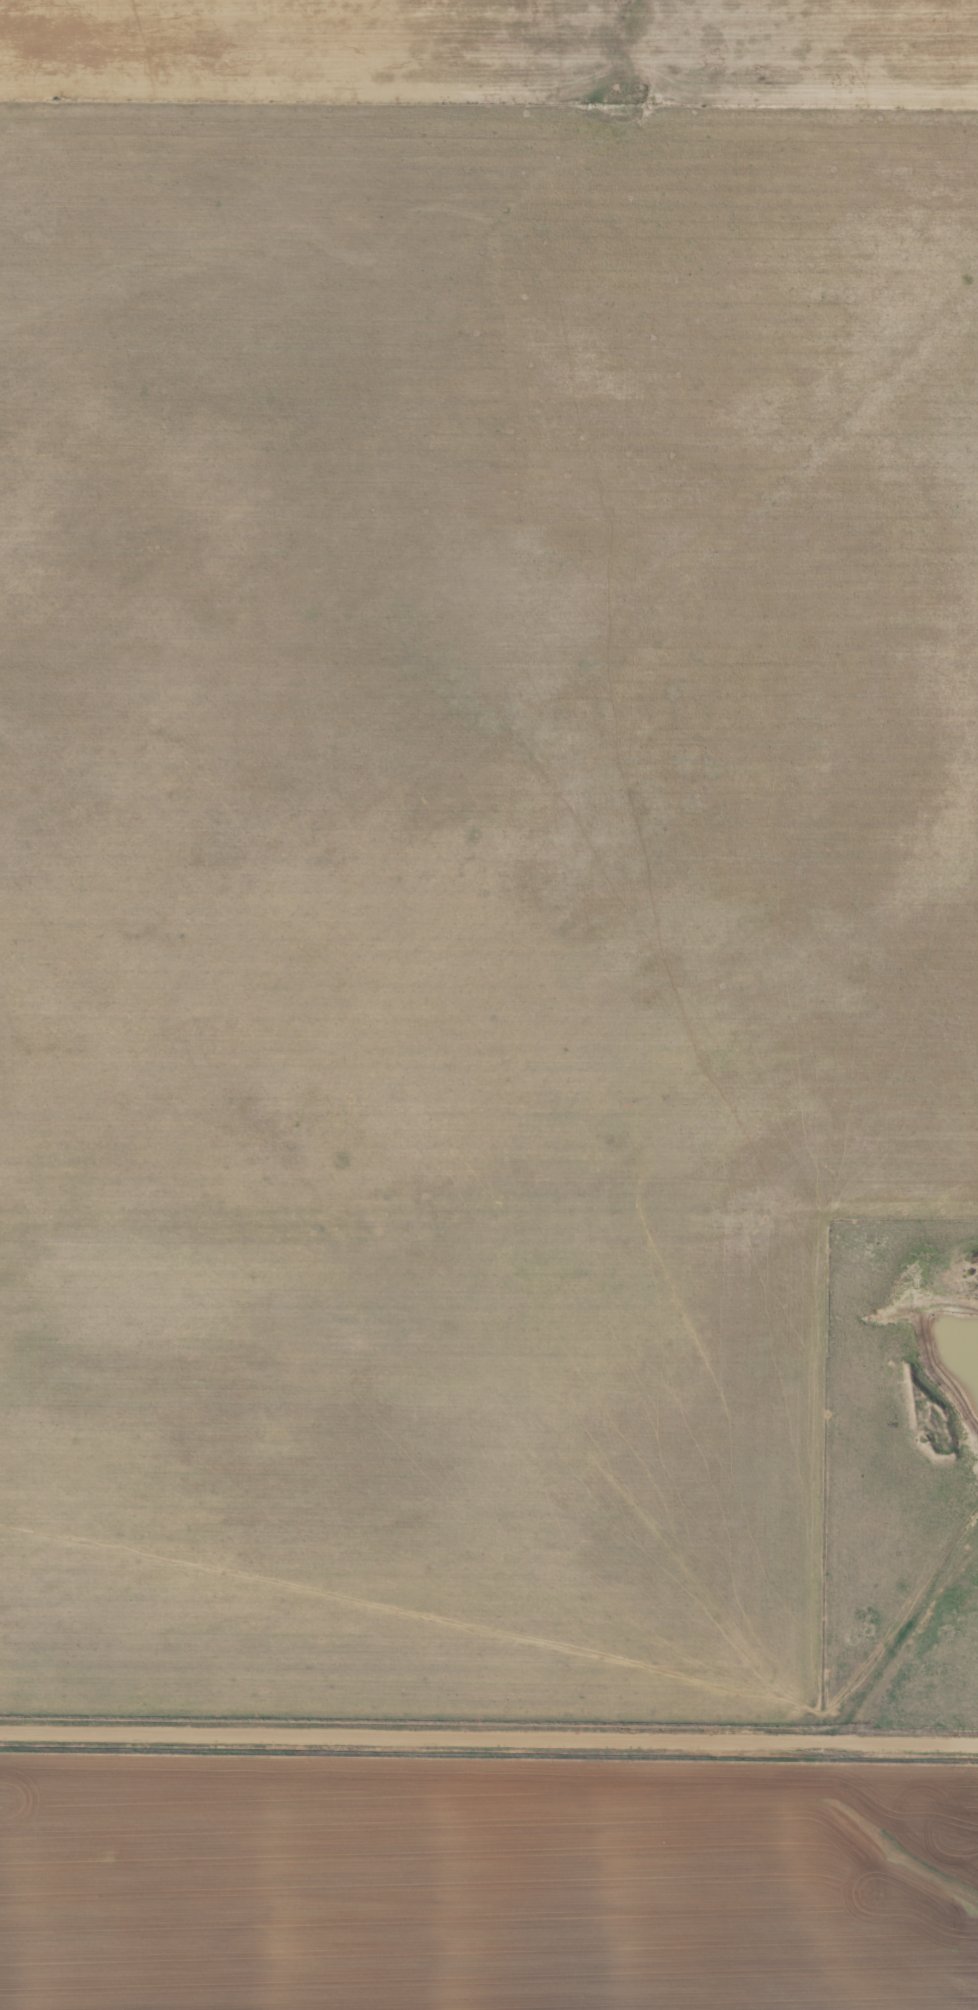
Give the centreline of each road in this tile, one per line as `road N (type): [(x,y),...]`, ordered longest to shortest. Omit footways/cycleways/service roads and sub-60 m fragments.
road 1 (residential): [(977,1761),(0,1745)]

